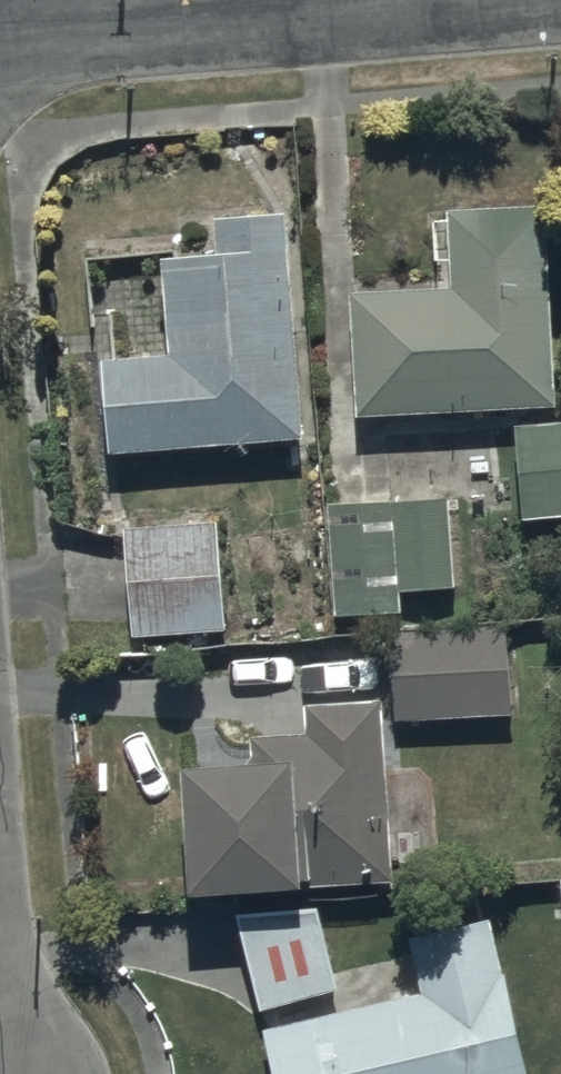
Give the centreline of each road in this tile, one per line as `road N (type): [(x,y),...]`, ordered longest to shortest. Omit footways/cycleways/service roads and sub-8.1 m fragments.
road 1 (residential): [(0,24),(297,0)]

